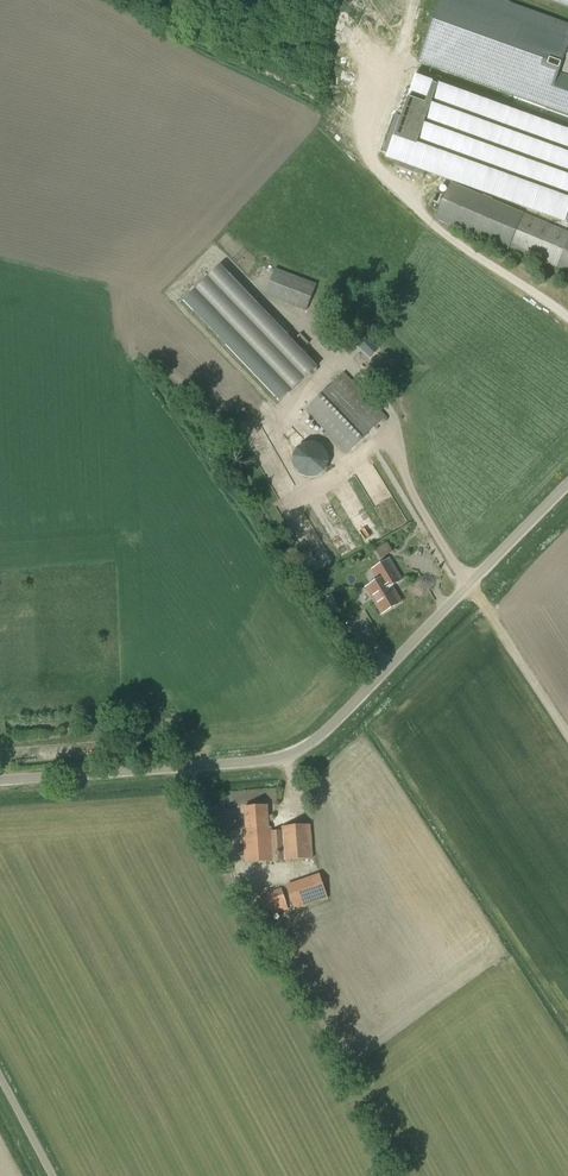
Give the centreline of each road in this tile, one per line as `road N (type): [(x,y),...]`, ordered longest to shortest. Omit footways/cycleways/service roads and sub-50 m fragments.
road 1 (unclassified): [(0,782),(268,763),(298,752),(567,493)]
road 2 (track): [(479,583),(567,727)]

